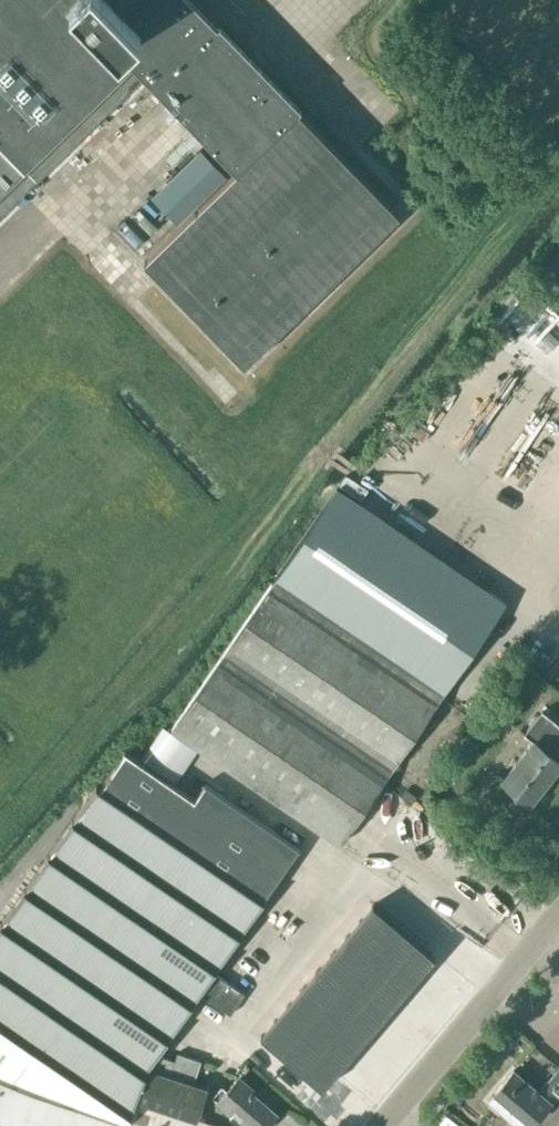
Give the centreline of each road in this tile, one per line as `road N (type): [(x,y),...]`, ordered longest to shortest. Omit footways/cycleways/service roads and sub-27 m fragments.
road 1 (tertiary): [(383,1125),(558,918)]

